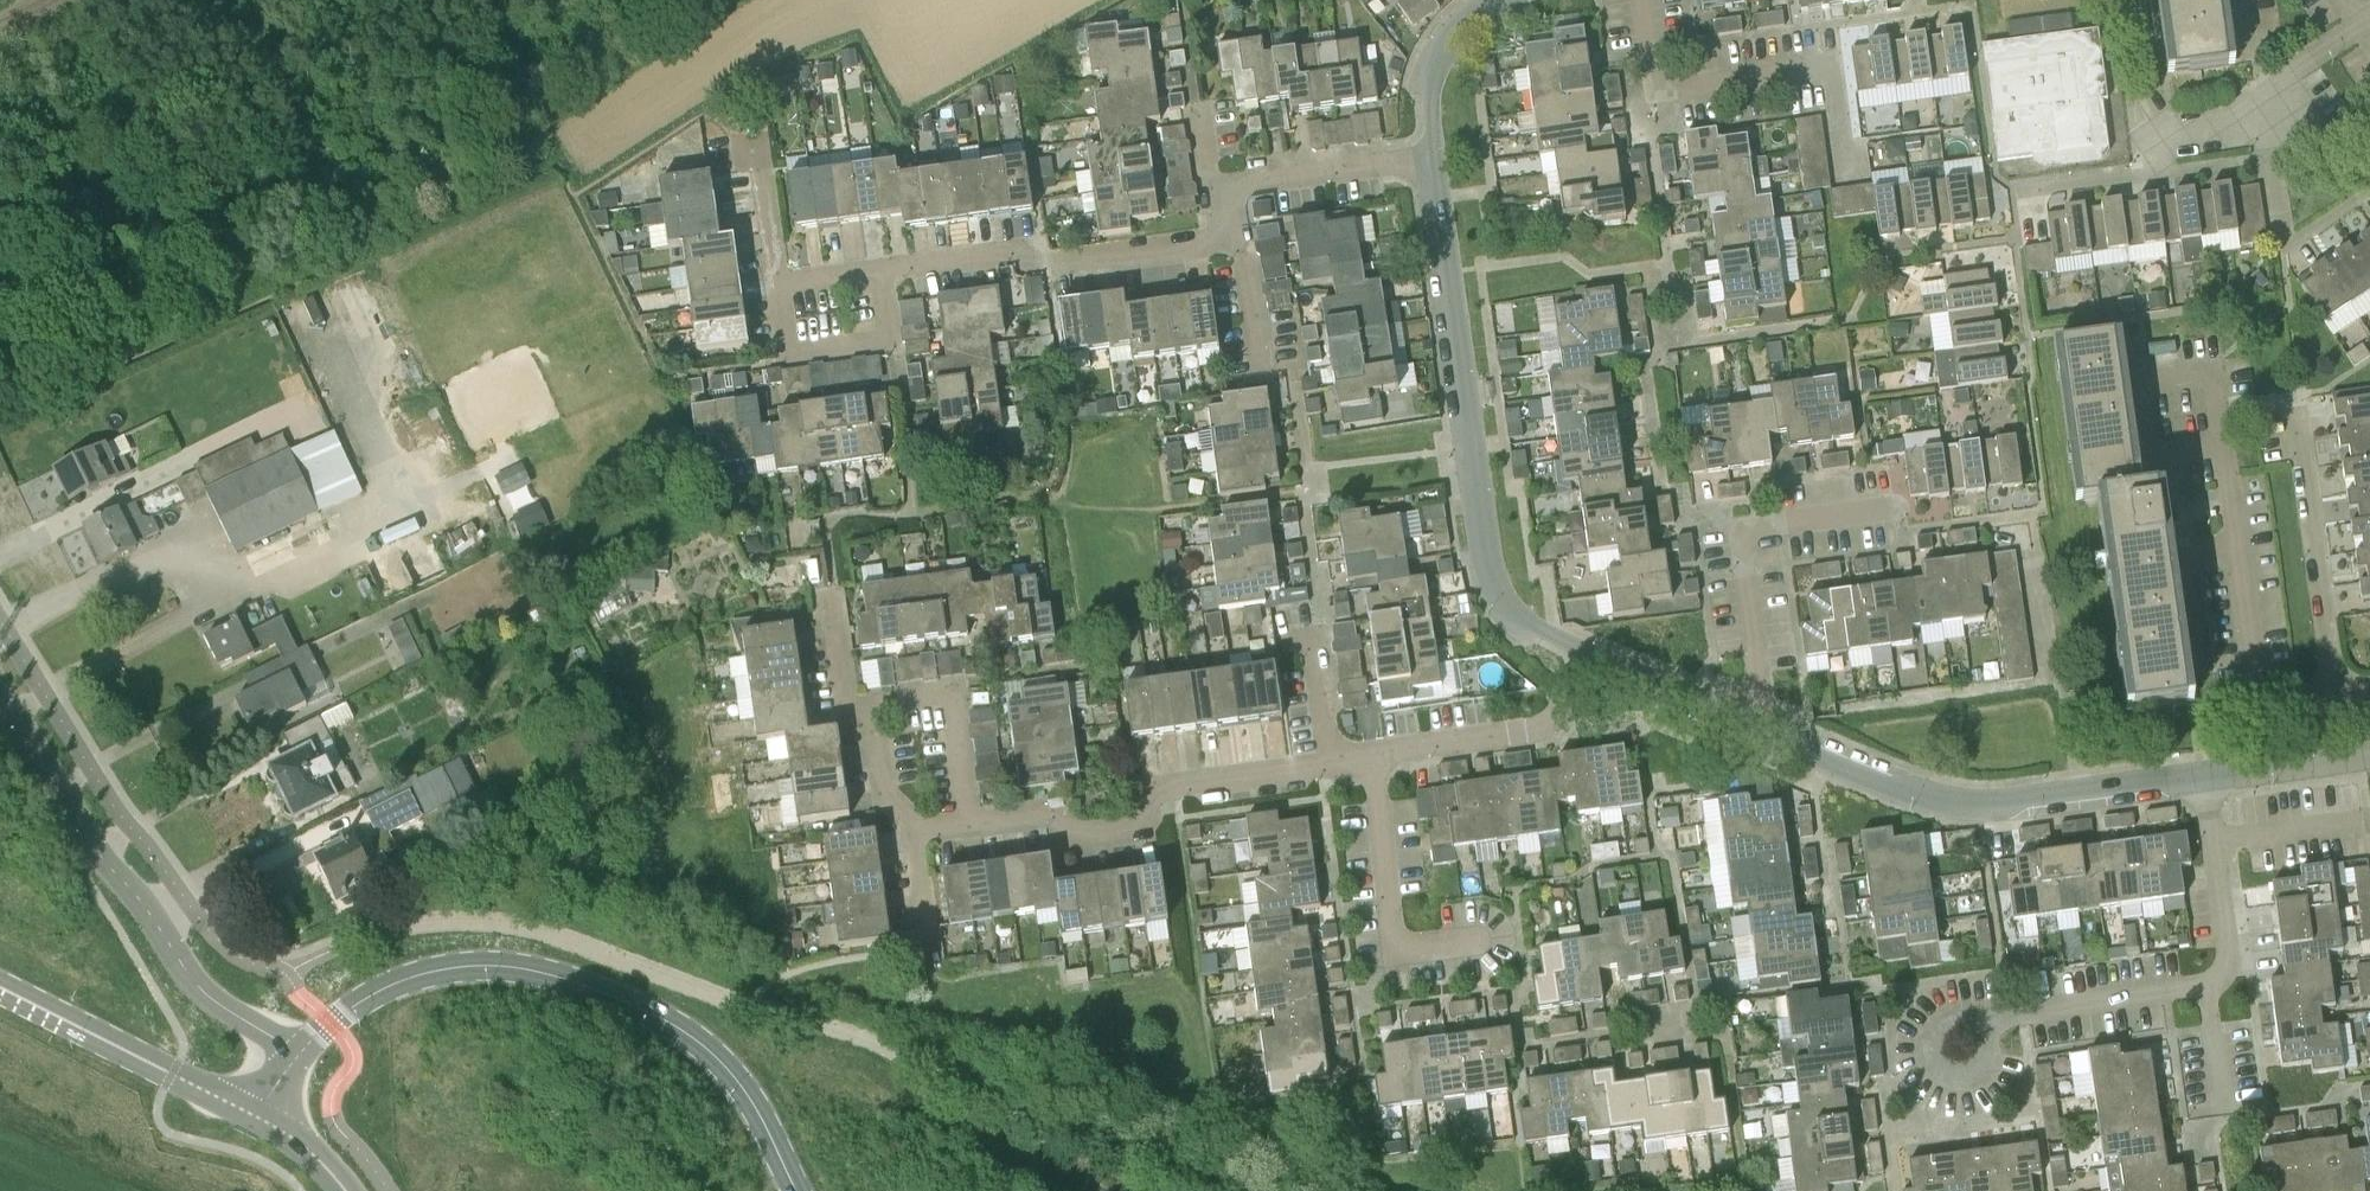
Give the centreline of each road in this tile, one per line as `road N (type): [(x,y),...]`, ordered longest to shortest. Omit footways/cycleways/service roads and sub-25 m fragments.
road 1 (tertiary): [(302,1052),(358,1004),(418,975),(492,966),(563,979),(660,1017),(718,1057),(754,1104),(796,1190)]
road 2 (residential): [(1595,658),(1529,625),(1508,603),(1486,553),(1435,158)]
road 3 (tertiary): [(302,1052),(195,981),(85,835),(0,693)]
road 4 (residential): [(2205,777),(1978,805),(1905,788),(1766,730)]
road 5 (residential): [(2260,705),(2213,374),(2145,383),(2140,346)]
road 6 (residential): [(971,822),(1034,813),(1083,838),(1130,832),(1159,789),(1332,765)]
road 7 (residential): [(1640,0),(1650,66),(1666,87),(1833,67),(1848,177)]
road 8 (residential): [(880,270),(1018,252),(1060,264),(1234,239)]
road 9 (residential): [(1766,730),(1745,534),(1903,507)]
road 10 (residential): [(2334,694),(2295,401)]
road 11 (secondary): [(256,1116),(0,983)]
road 12 (residential): [(1488,939),(1412,949),(1390,933),(1371,754)]
road 13 (residential): [(1371,754),(1544,725),(1595,658)]
road 14 (residential): [(880,270),(889,341),(789,354),(781,283)]
road 15 (residential): [(1983,1019),(2207,988)]
road 16 (residential): [(870,702),(954,689),(971,822)]
road 17 (residential): [(1228,186),(1435,158)]
road 18 (residential): [(1766,730),(1595,658)]
road 19 (residential): [(1435,158),(1430,89),(1440,56),(1495,0)]
road 20 (residential): [(2132,176),(2261,89)]
road 21 (residential): [(2207,988),(2228,962),(2214,841)]
road 22 (residential): [(781,283),(758,131)]
road 23 (residential): [(2281,238),(2261,89)]
road 24 (residential): [(2214,841),(2362,821)]
road 25 (residential): [(926,830),(884,794),(870,702)]
road 26 (residential): [(1987,1053),(1980,1070),(1959,1078),(1941,1069),(1935,1050),(1953,1024),(1983,1019)]
road 27 (residential): [(930,963),(915,850),(926,830)]
road 28 (residential): [(832,594),(847,706),(870,702)]
road 29 (residential): [(1234,239),(1245,249),(1259,366)]
road 30 (residential): [(1332,765),(1316,636)]
road 31 (residential): [(2224,1113),(2207,988)]

